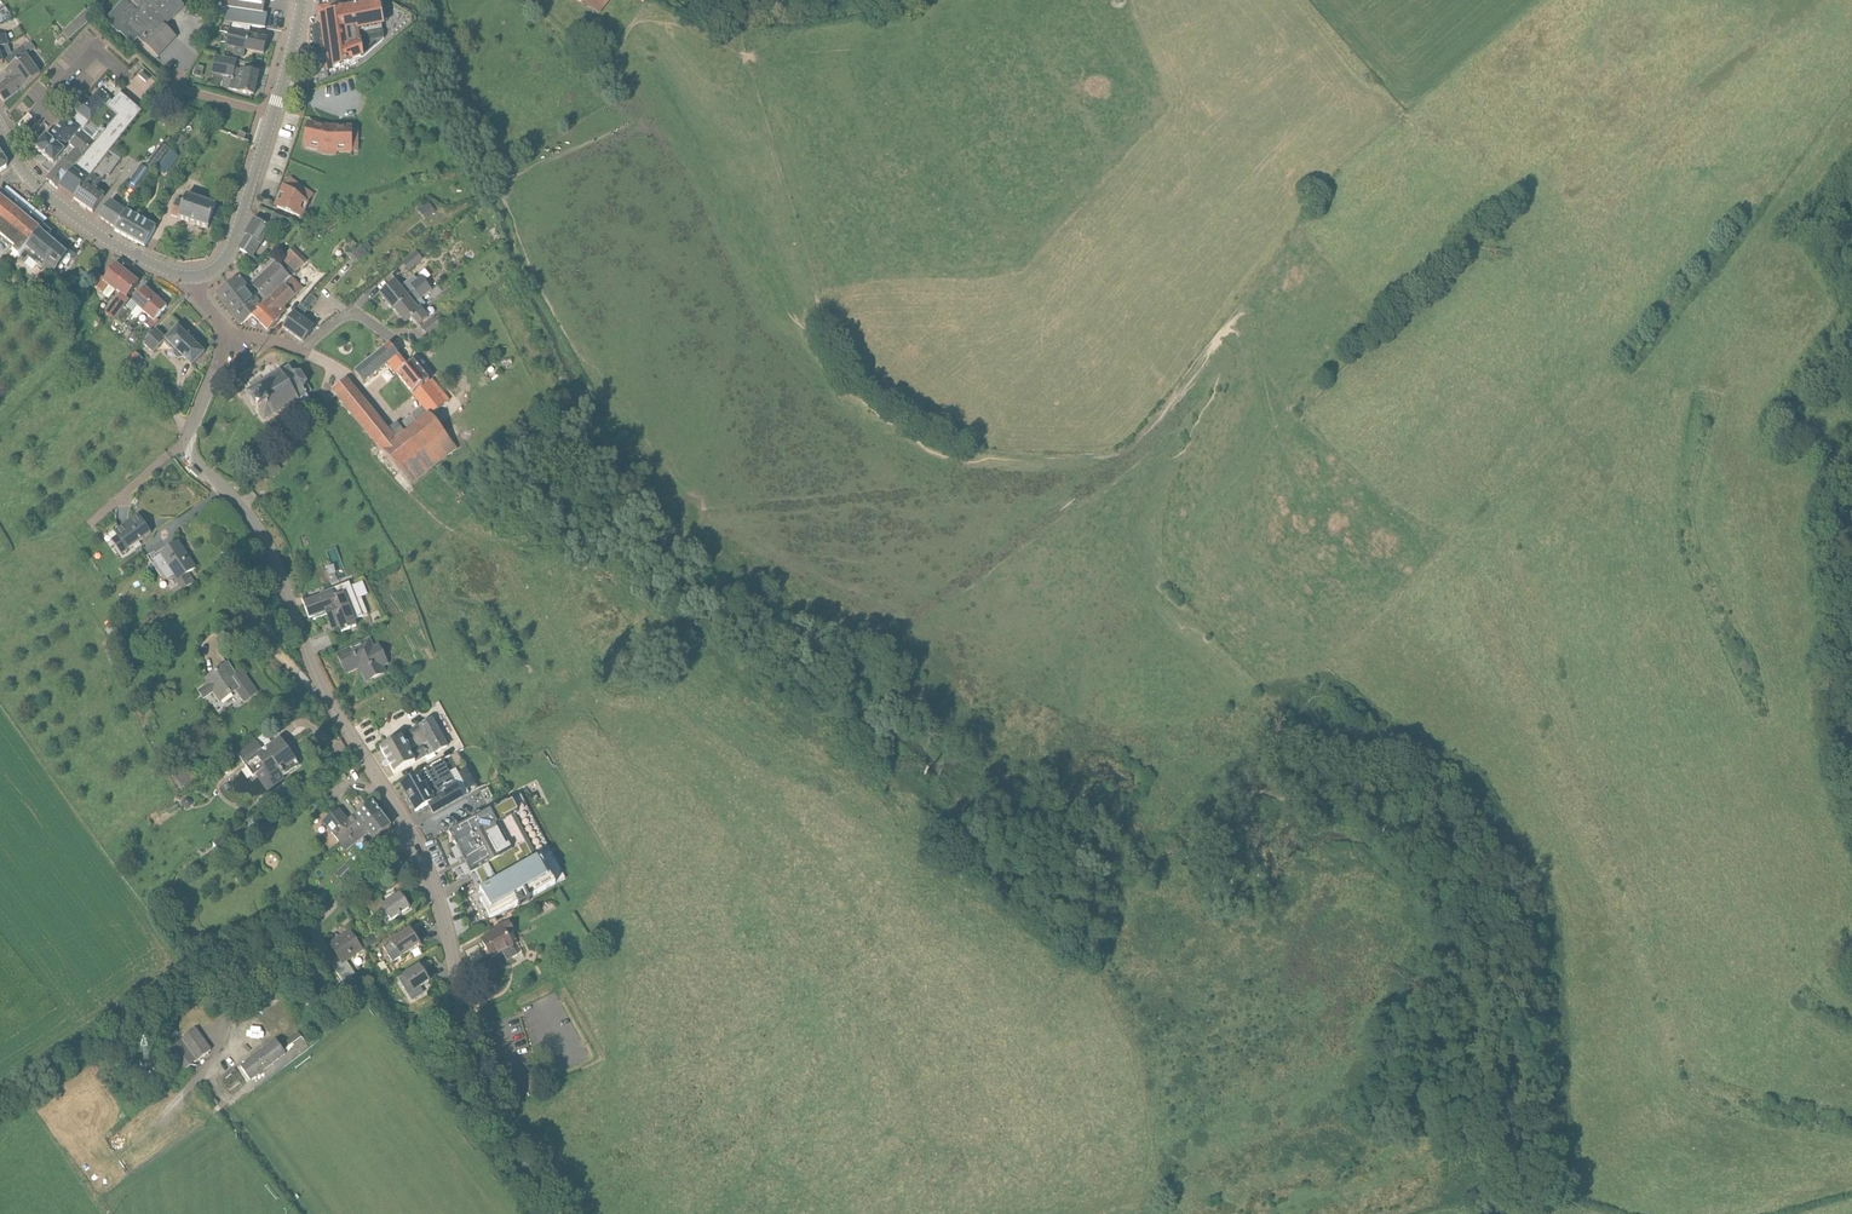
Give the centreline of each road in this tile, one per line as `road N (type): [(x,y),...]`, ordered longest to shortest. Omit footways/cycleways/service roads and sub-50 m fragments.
road 1 (residential): [(409,834),(316,676),(266,541),(192,457),(189,437),(216,370)]
road 2 (tertiary): [(195,275),(229,252),(301,0)]
road 3 (track): [(0,1102),(146,1010),(259,960)]
road 4 (tertiary): [(195,275),(147,260),(92,229),(22,167)]
road 5 (residential): [(464,1030),(446,926),(409,834)]
road 6 (unclassified): [(547,1213),(484,1096),(464,1030)]
road 7 (unclassified): [(259,960),(282,951),(409,834)]

